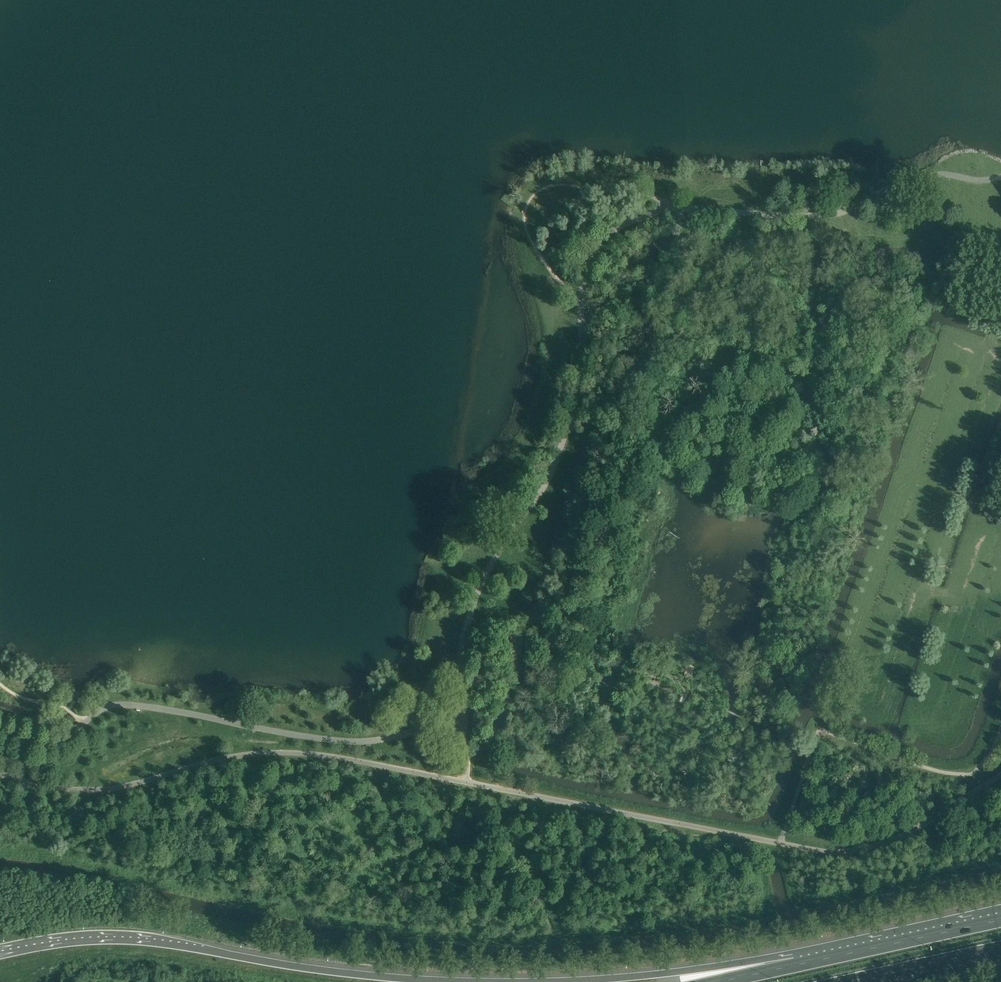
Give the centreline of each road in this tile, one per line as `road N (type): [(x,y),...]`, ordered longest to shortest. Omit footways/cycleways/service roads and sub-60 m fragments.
road 1 (motorway): [(489,981),(336,971),(139,938),(0,951)]
road 2 (motorway): [(795,965),(765,958),(505,981)]
road 3 (motorway): [(1000,919),(795,965)]
road 4 (track): [(493,787),(563,933)]
road 5 (motorway): [(844,981),(1000,947)]

